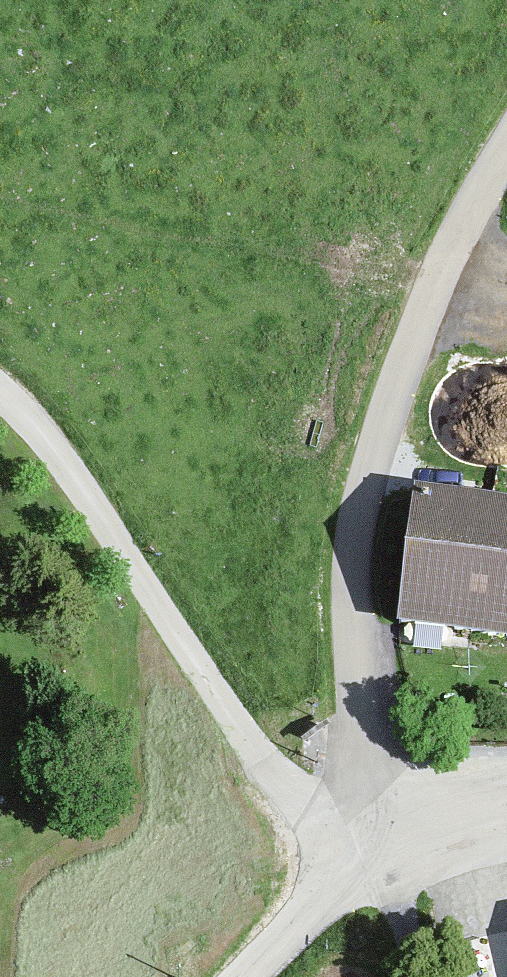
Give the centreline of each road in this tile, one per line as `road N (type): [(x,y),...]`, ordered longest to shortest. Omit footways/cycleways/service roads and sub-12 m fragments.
road 1 (unclassified): [(331,887),(379,390),(506,158)]
road 2 (unclassified): [(0,390),(89,487),(254,736),(331,887)]
road 3 (unclassified): [(331,887),(429,833),(506,825)]
road 4 (unclassified): [(224,976),(331,887)]

